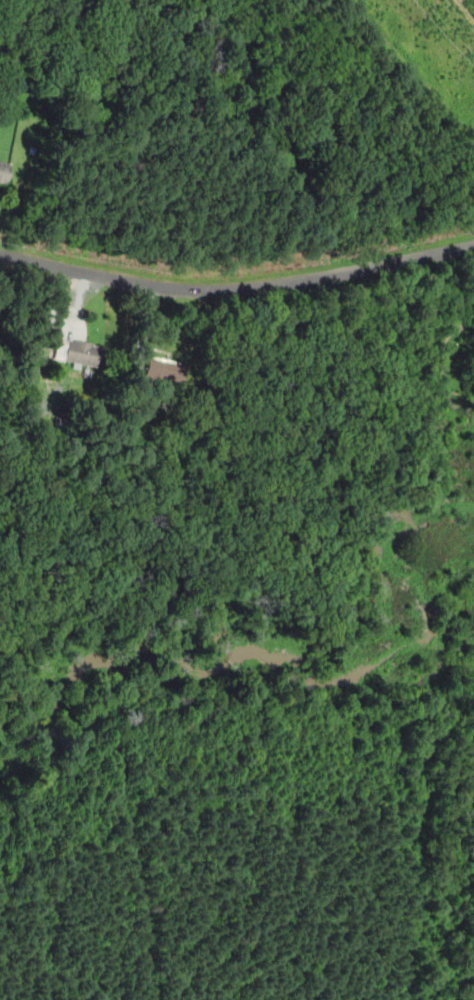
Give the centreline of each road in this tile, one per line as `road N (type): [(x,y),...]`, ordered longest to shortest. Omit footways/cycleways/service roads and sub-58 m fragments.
road 1 (residential): [(0,257),(160,288),(230,292),(473,251)]

